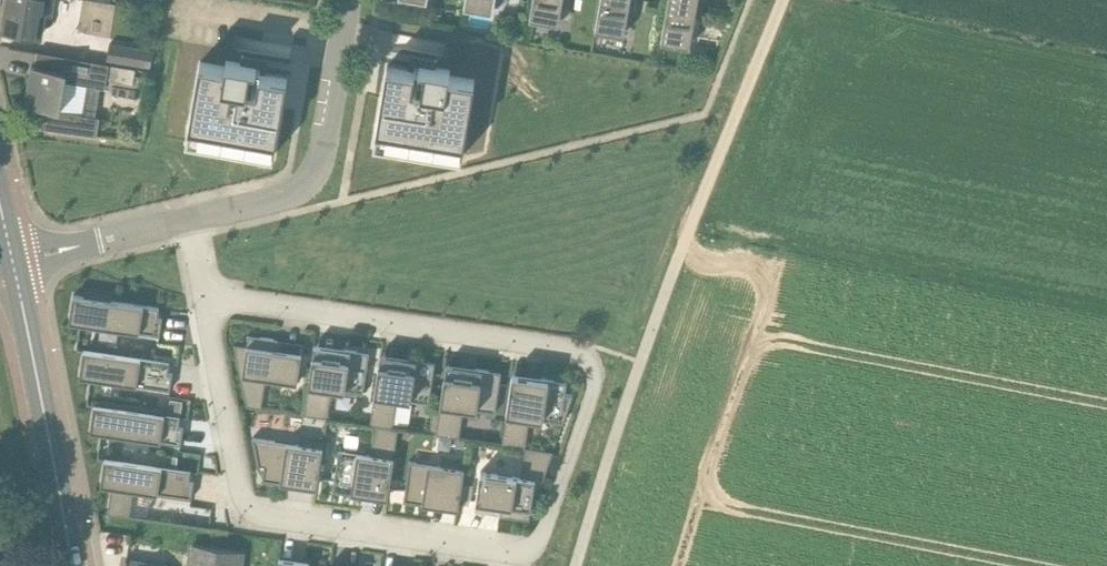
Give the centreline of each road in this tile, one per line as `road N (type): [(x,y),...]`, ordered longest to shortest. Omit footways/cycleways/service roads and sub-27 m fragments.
road 1 (residential): [(202,305),(242,495),(254,513),(524,549),(538,540),(594,384),(581,356),(230,301)]
road 2 (residential): [(185,220),(305,188),(320,176),(352,0)]
road 3 (secondary): [(74,565),(13,262)]
road 4 (residential): [(13,262),(185,220)]

